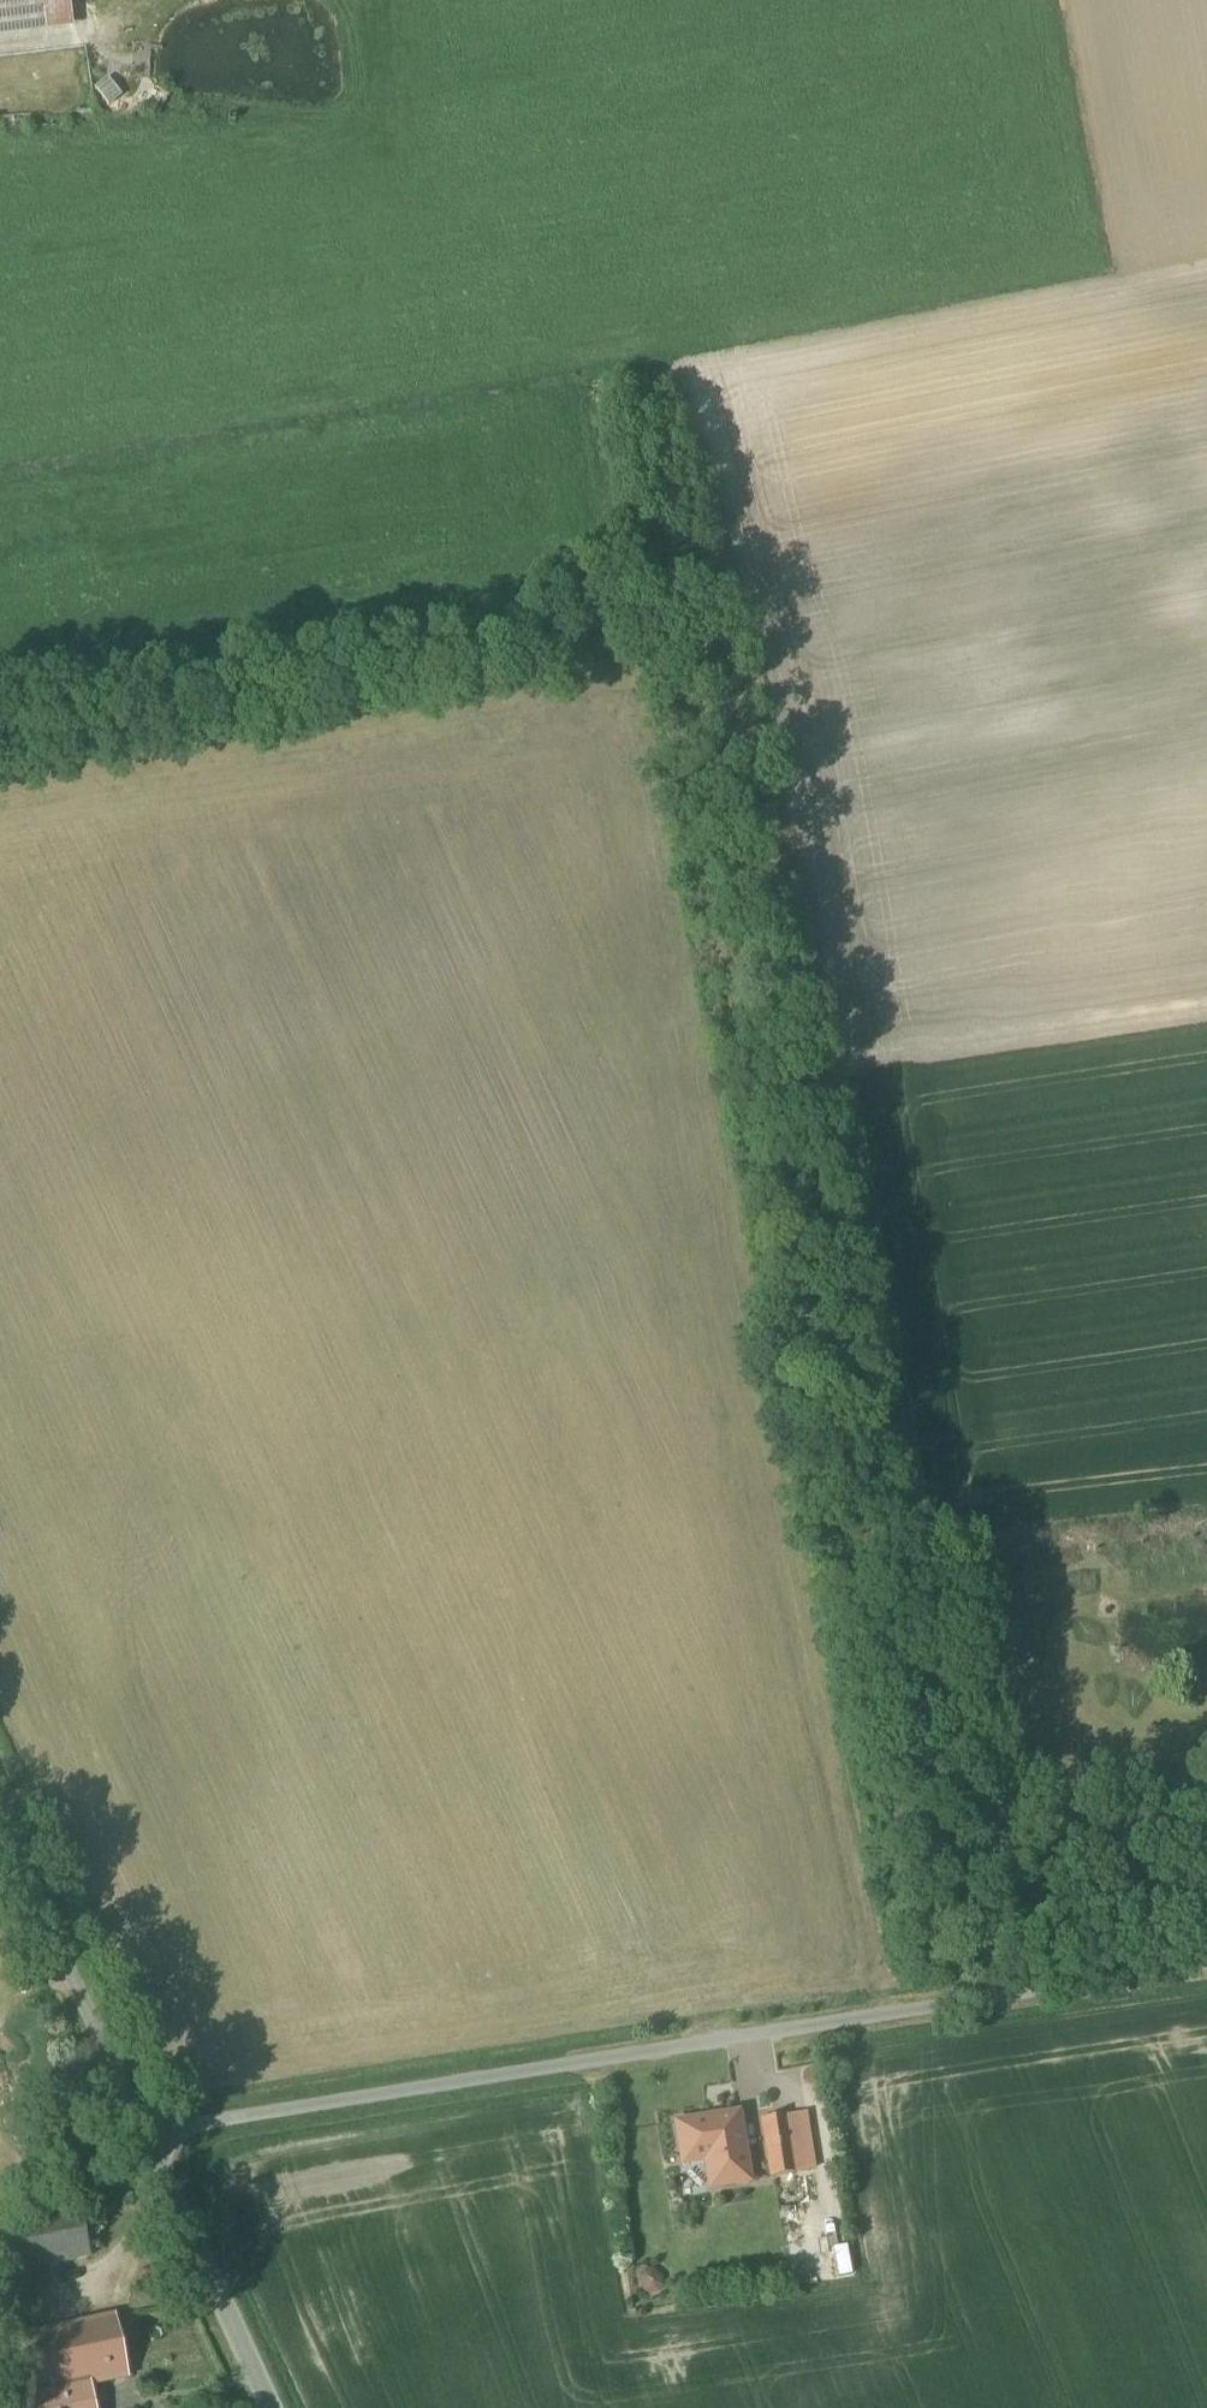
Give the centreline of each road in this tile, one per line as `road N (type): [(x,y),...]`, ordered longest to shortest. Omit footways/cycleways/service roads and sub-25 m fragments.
road 1 (unclassified): [(1206,1966),(146,2141)]
road 2 (unclassified): [(146,2141),(0,1829)]
road 3 (unclassified): [(270,2407),(146,2141)]

